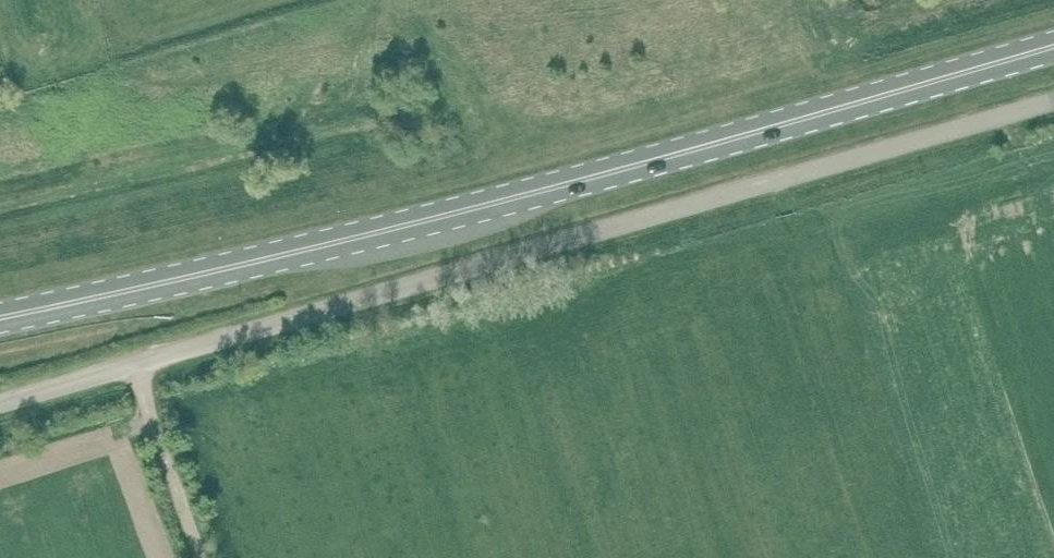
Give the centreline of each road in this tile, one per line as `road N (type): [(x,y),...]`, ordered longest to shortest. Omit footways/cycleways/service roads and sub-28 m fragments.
road 1 (primary): [(0,316),(399,225),(1053,46)]
road 2 (unclassified): [(135,363),(1053,99)]
road 3 (unclassified): [(202,557),(135,363)]
road 4 (unclassified): [(0,402),(135,363)]

